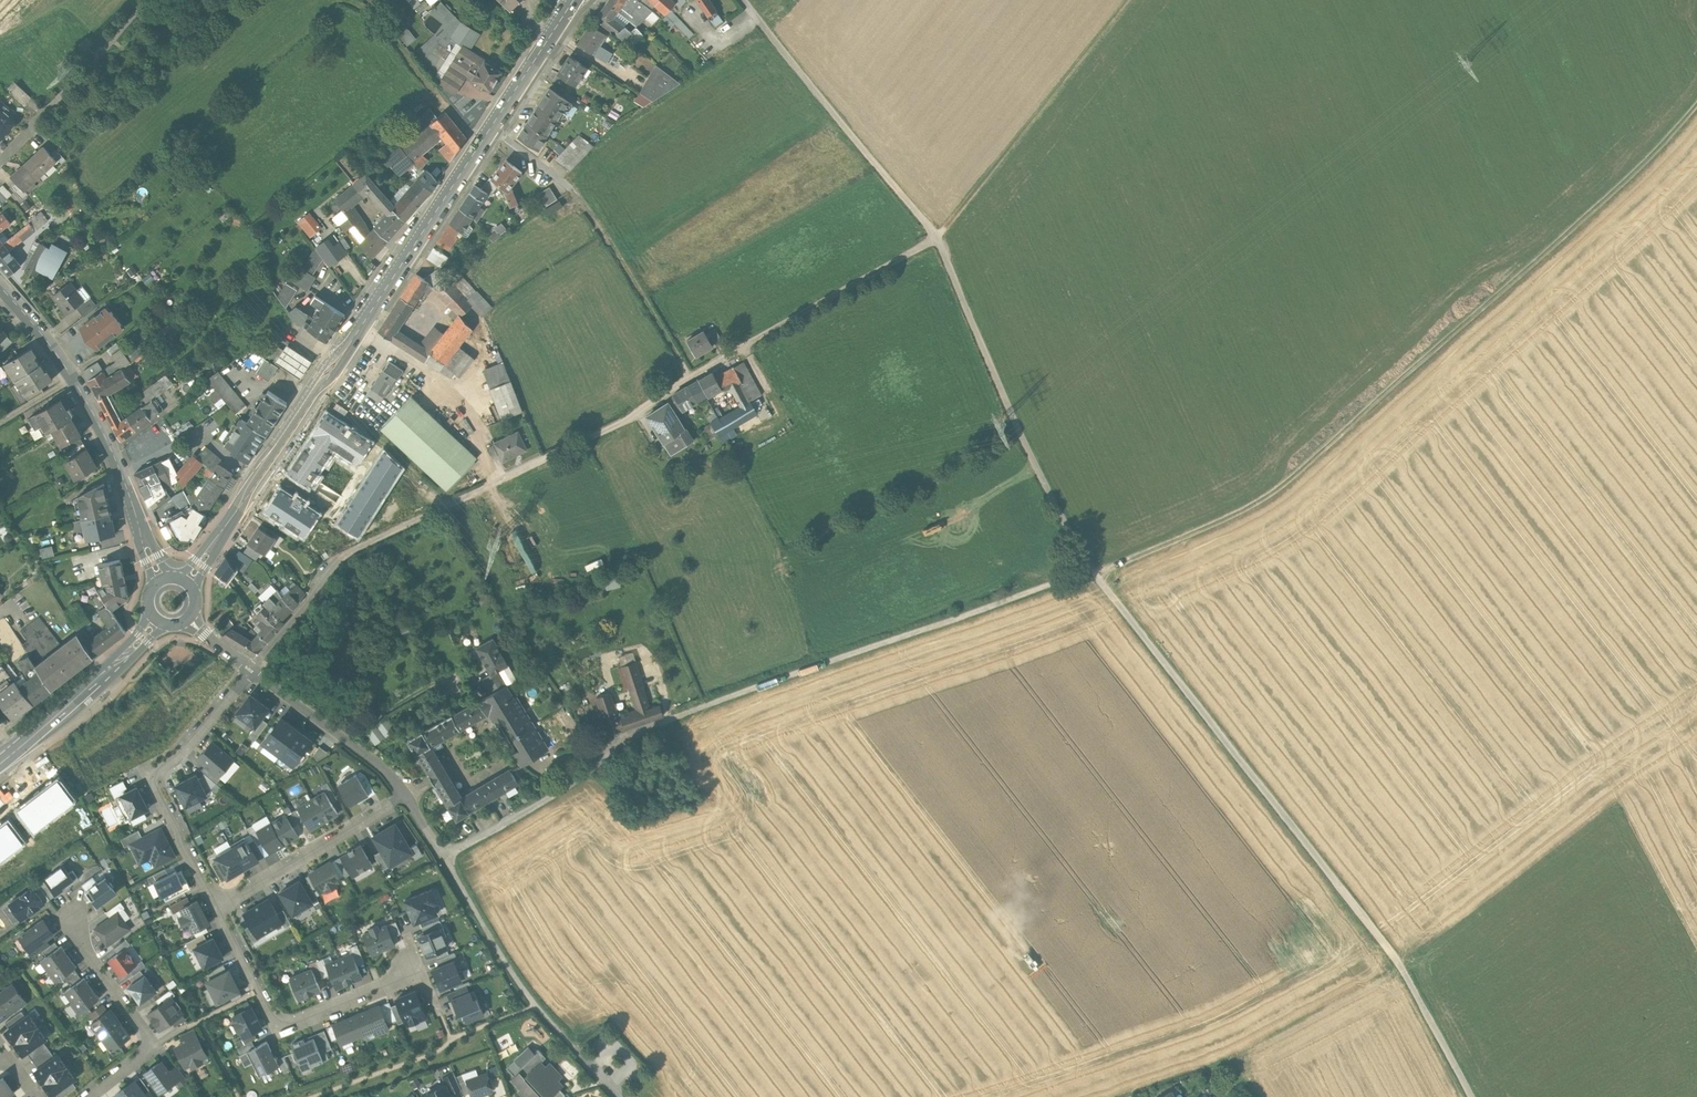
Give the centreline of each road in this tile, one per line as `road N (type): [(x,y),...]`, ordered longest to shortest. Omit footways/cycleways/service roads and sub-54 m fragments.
road 1 (track): [(1094,571),(1231,516),(1291,477),(1570,229),(1696,98)]
road 2 (track): [(744,0),(936,233),(1094,571)]
road 3 (track): [(1094,571),(1387,949),(1472,1096)]
road 4 (residential): [(247,673),(350,554),(642,414),(742,348)]
road 5 (primary): [(482,142),(188,583)]
road 6 (track): [(742,348),(945,224),(1130,0)]
road 7 (track): [(668,720),(1094,571)]
road 8 (secondary): [(166,577),(85,400),(0,289)]
road 9 (residential): [(218,906),(283,1024),(422,972)]
road 10 (residential): [(247,673),(158,783),(218,906)]
road 11 (residential): [(443,858),(668,720)]
road 12 (residential): [(89,1096),(153,1045),(85,948),(75,915)]
road 13 (residential): [(404,797),(218,906)]
road 14 (primary): [(158,622),(0,764)]
road 15 (residential): [(404,797),(372,759),(247,673)]
road 16 (track): [(537,1006),(443,858)]
road 17 (residential): [(604,233),(574,191),(491,128)]
road 18 (primary): [(574,0),(491,128)]
road 19 (track): [(47,110),(149,0)]

